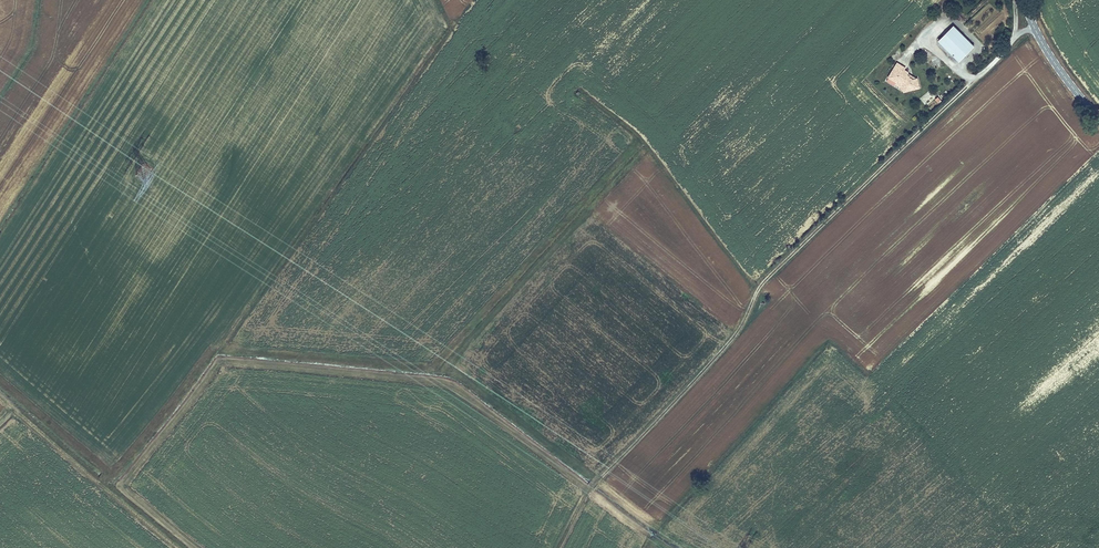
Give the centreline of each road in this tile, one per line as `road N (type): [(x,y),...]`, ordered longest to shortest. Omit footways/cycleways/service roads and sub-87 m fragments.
road 1 (track): [(1015,0),(1007,47),(762,283),(735,337),(600,477),(559,547)]
road 2 (track): [(0,416),(19,411),(186,547)]
road 3 (secondary): [(1023,0),(1047,51),(1098,119)]

